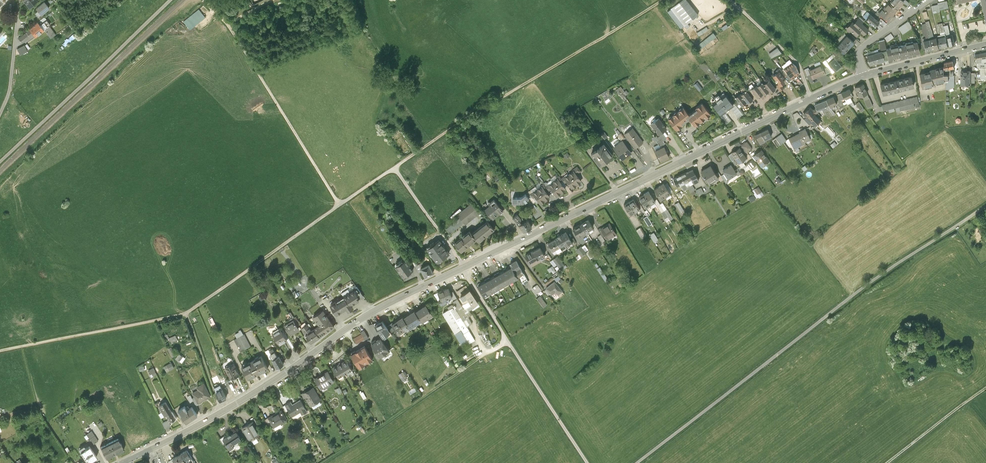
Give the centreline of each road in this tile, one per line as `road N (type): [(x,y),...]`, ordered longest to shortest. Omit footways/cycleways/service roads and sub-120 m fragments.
road 1 (secondary): [(124,462),(256,392),(367,316),(863,75)]
road 2 (track): [(0,352),(186,314),(394,168)]
road 3 (track): [(985,207),(855,292),(636,462)]
road 4 (track): [(587,462),(394,168)]
road 5 (track): [(394,168),(663,0)]
road 6 (track): [(340,206),(226,22),(204,0)]
road 7 (track): [(0,162),(171,0)]
road 8 (track): [(324,462),(506,339)]
road 9 (track): [(732,0),(799,64),(811,98)]
road 10 (secondary): [(863,75),(985,45)]
road 11 (track): [(985,388),(886,462)]

